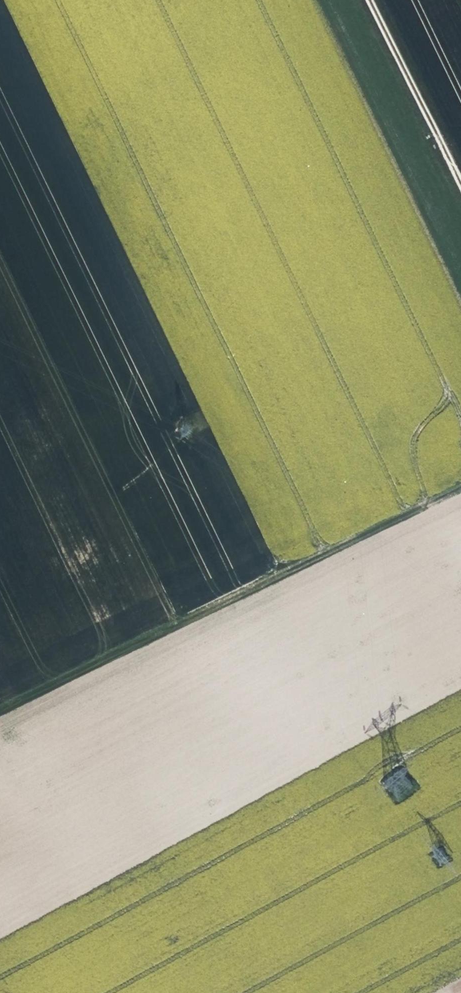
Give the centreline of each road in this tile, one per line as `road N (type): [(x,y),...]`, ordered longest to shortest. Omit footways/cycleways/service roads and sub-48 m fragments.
road 1 (track): [(460,485),(0,709)]
road 2 (track): [(368,0),(460,190)]

